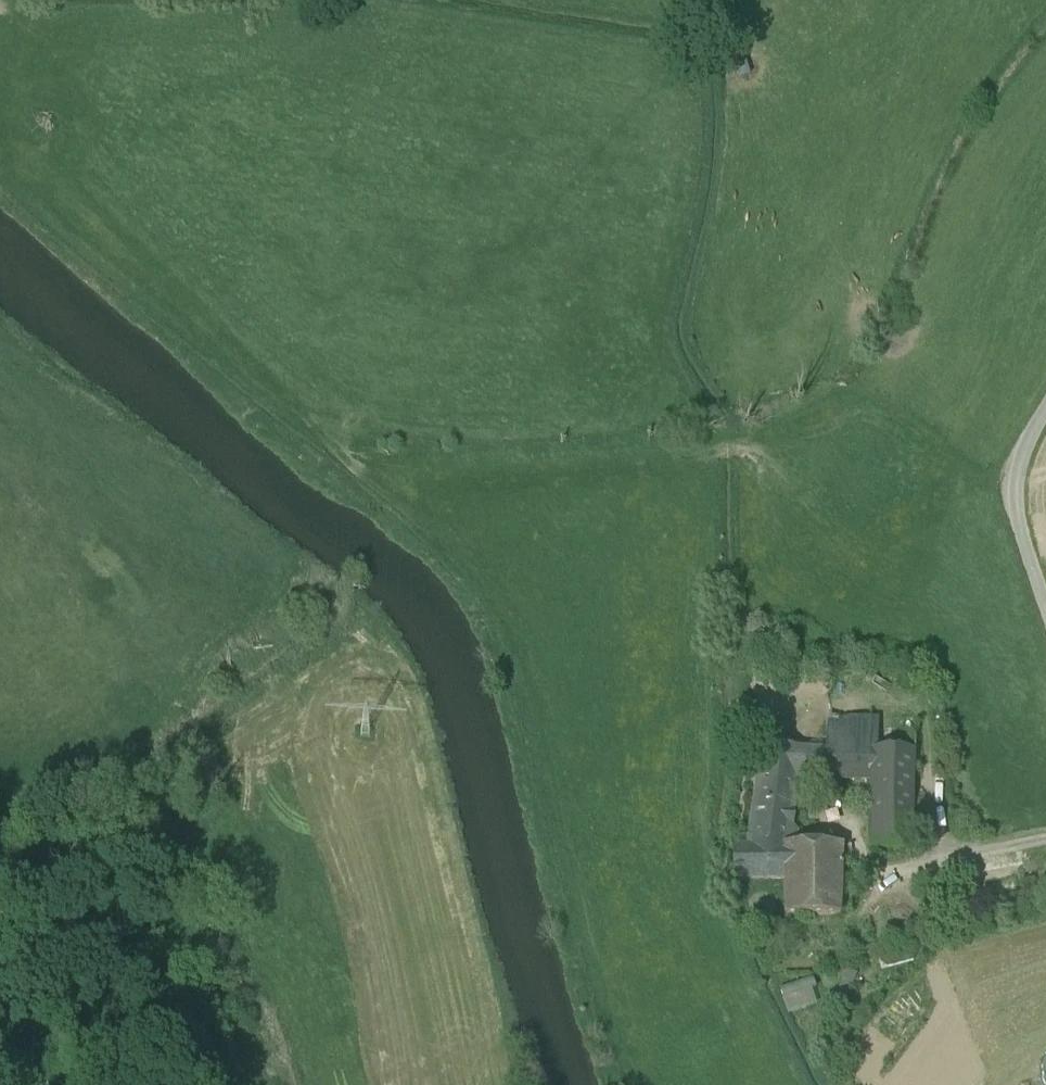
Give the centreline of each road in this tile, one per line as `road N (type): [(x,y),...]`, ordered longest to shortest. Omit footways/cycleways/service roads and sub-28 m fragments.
road 1 (unclassified): [(1045,417),(1005,485),(1045,607)]

